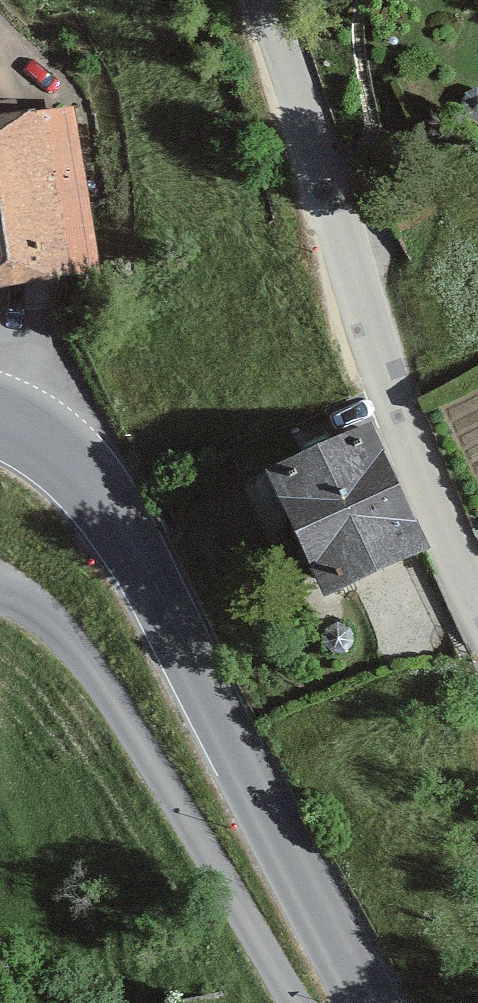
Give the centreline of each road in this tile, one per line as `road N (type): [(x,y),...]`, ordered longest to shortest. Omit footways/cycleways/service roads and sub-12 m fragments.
road 1 (secondary): [(375,1002),(121,531),(62,455),(0,418)]
road 2 (unclassified): [(266,0),(371,331),(477,593)]

